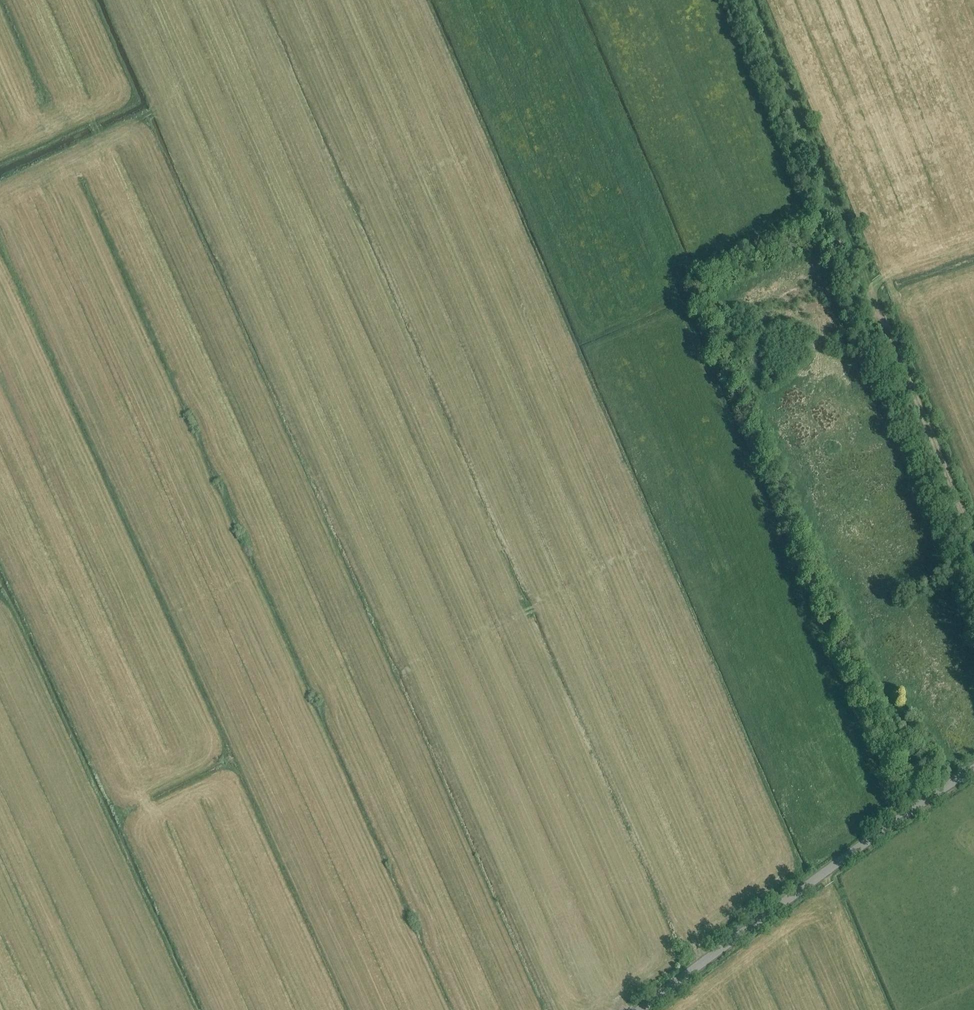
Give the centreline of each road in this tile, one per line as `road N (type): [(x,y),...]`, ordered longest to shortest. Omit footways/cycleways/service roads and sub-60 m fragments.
road 1 (track): [(752,0),(973,540)]
road 2 (unclassified): [(637,1009),(905,809),(973,768)]

